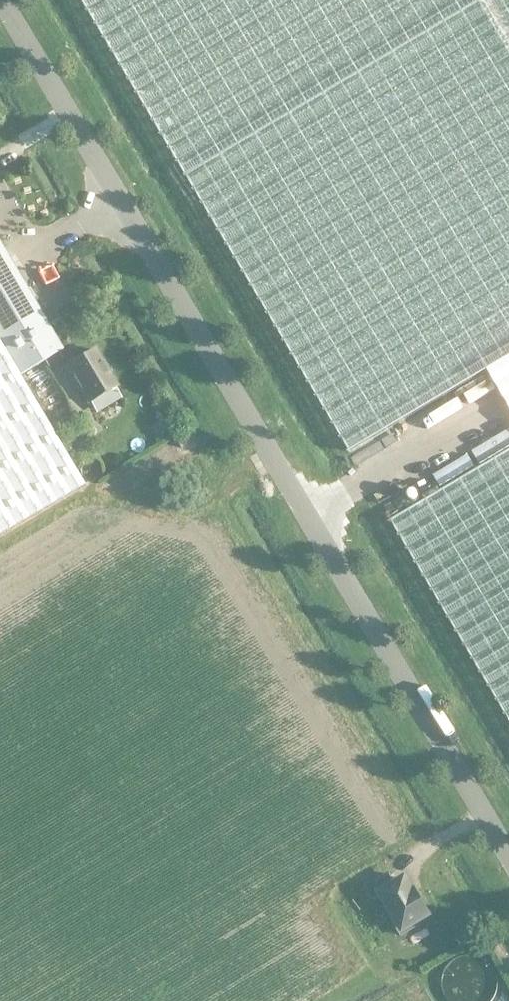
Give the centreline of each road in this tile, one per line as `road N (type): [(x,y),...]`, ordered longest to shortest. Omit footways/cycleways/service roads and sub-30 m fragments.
road 1 (unclassified): [(508,855),(5,0)]

